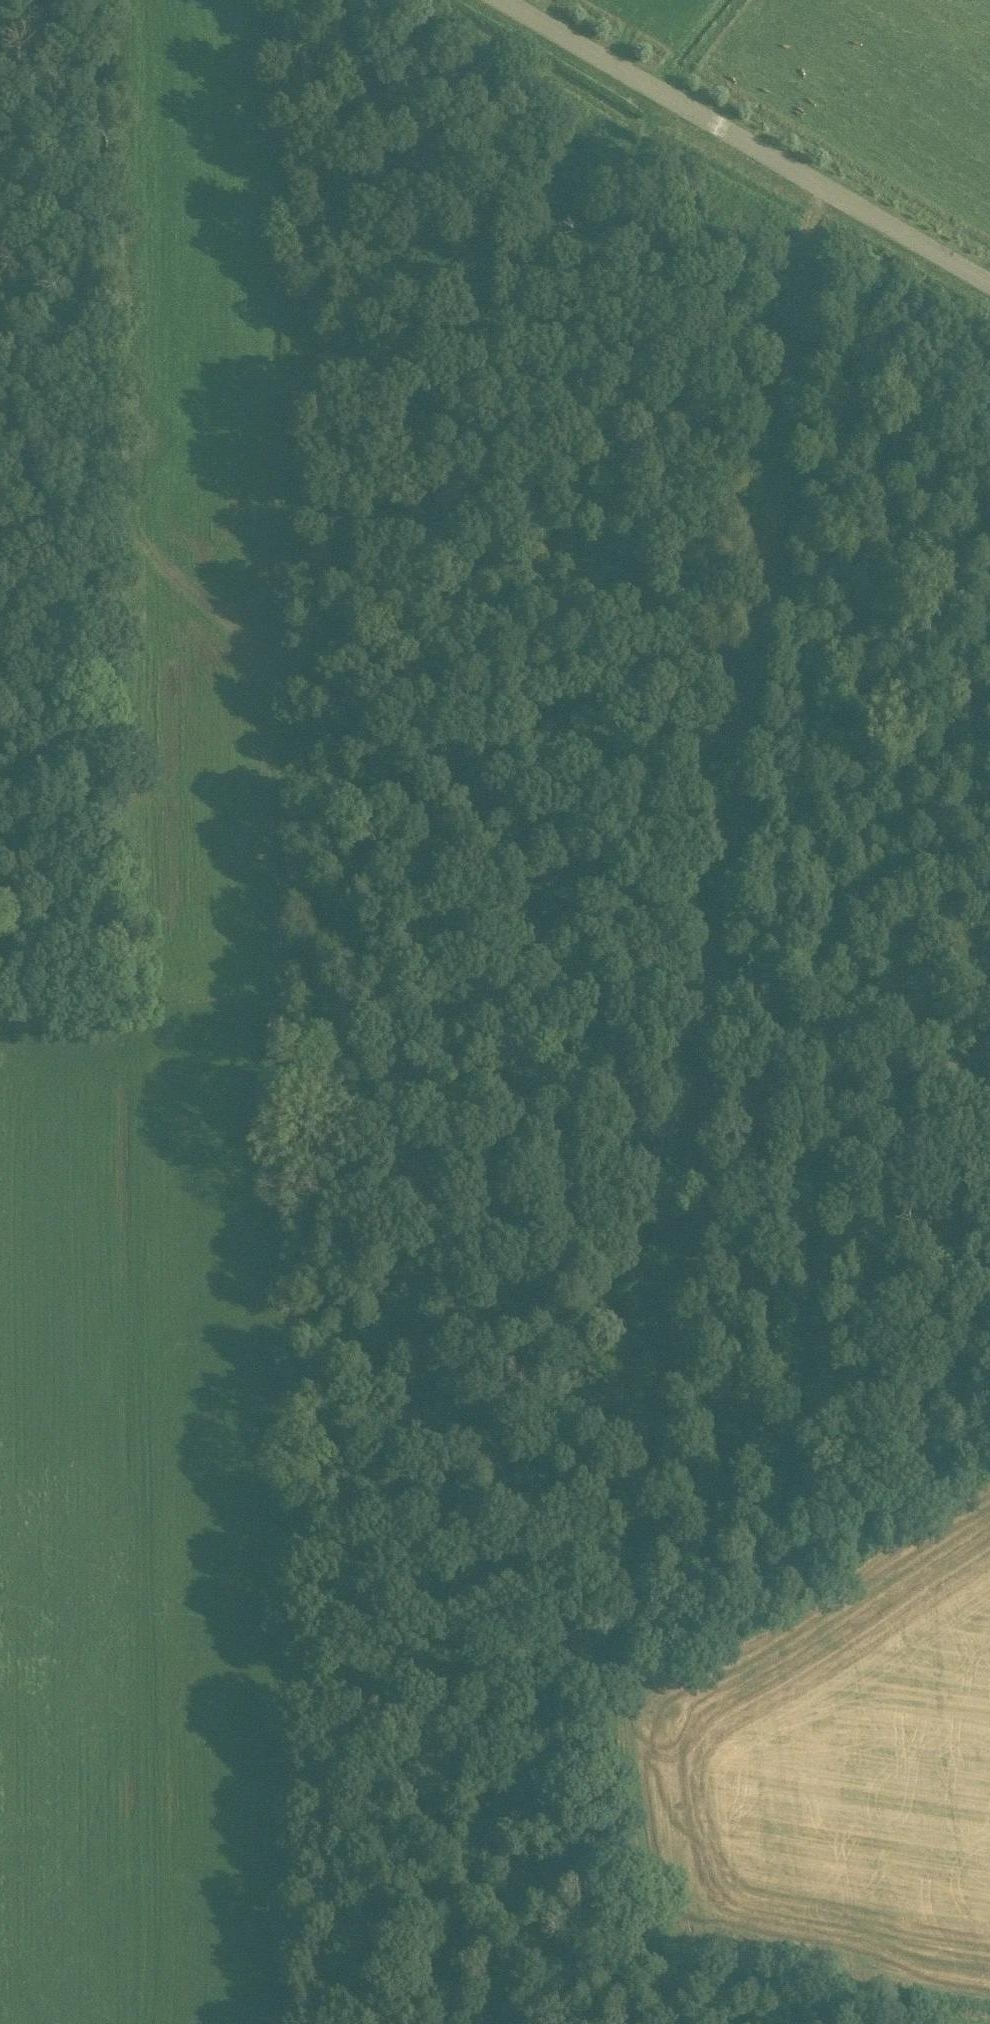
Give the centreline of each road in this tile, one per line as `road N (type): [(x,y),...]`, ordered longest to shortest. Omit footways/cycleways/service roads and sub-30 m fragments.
road 1 (track): [(776,160),(645,1755),(661,1924)]
road 2 (unclassified): [(989,285),(501,0)]
road 3 (track): [(707,1004),(989,971)]

